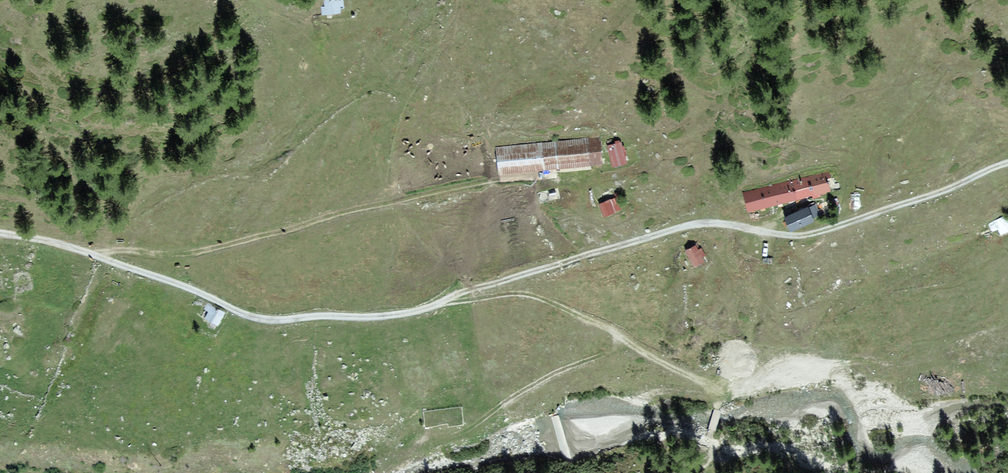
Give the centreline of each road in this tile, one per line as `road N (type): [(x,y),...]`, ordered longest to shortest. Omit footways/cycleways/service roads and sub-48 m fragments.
road 1 (track): [(440,303),(694,223),(810,232),(1007,162)]
road 2 (track): [(440,303),(401,312),(266,317),(227,310),(0,224)]
road 3 (track): [(88,257),(139,246),(204,250),(496,175)]

